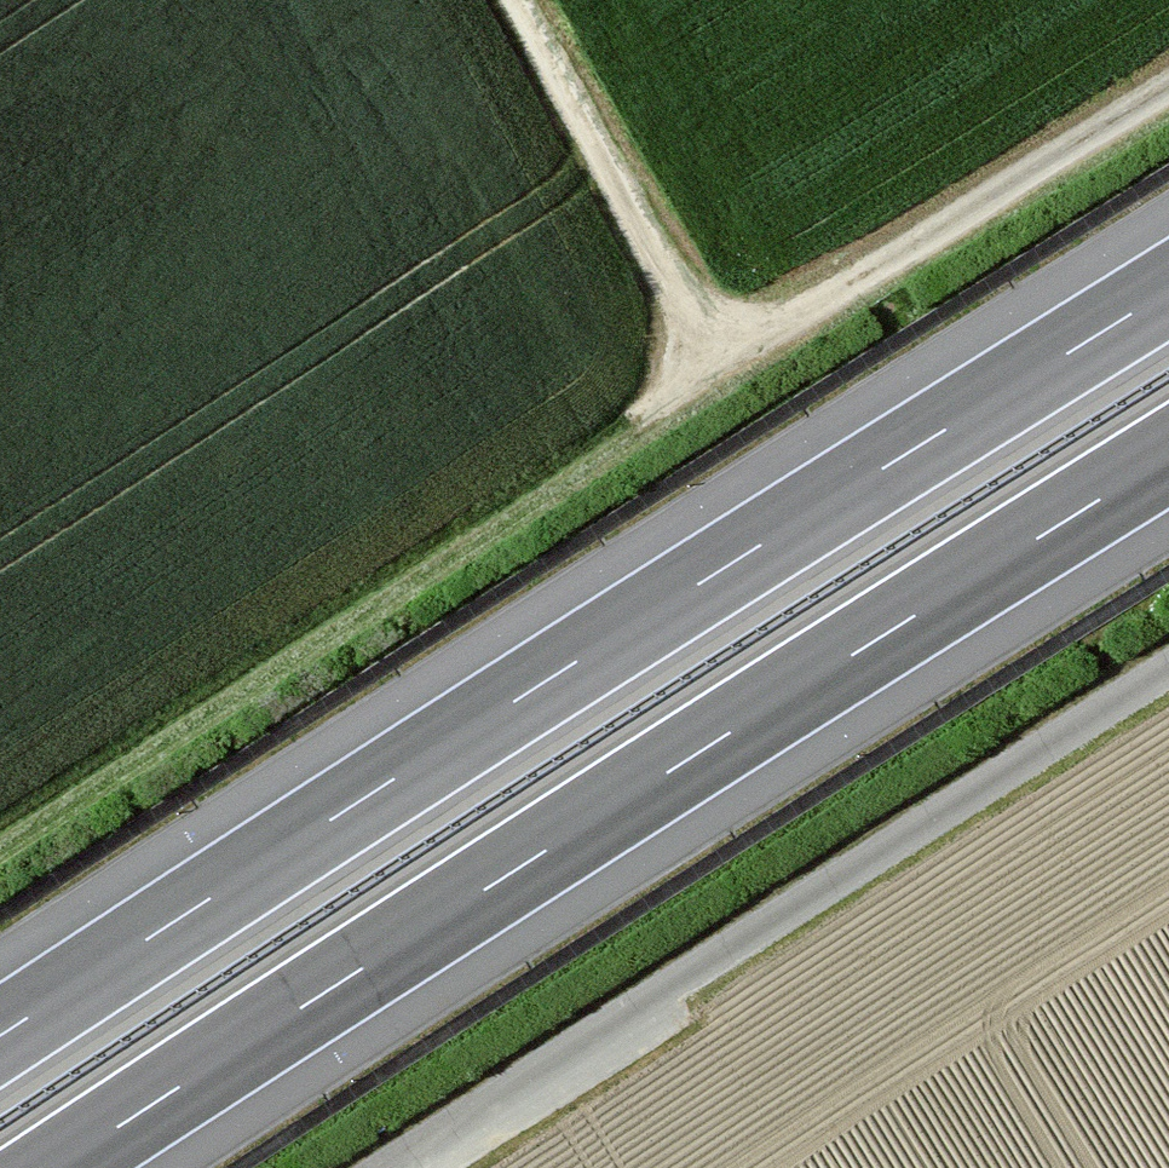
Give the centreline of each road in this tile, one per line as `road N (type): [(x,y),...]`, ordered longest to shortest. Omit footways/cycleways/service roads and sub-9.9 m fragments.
road 1 (motorway): [(1168,290),(0,1036)]
road 2 (motorway): [(57,1167),(1168,457)]
road 3 (track): [(1168,87),(719,365),(518,0)]
road 4 (track): [(1168,669),(387,1167)]
road 5 (track): [(0,828),(719,365)]

